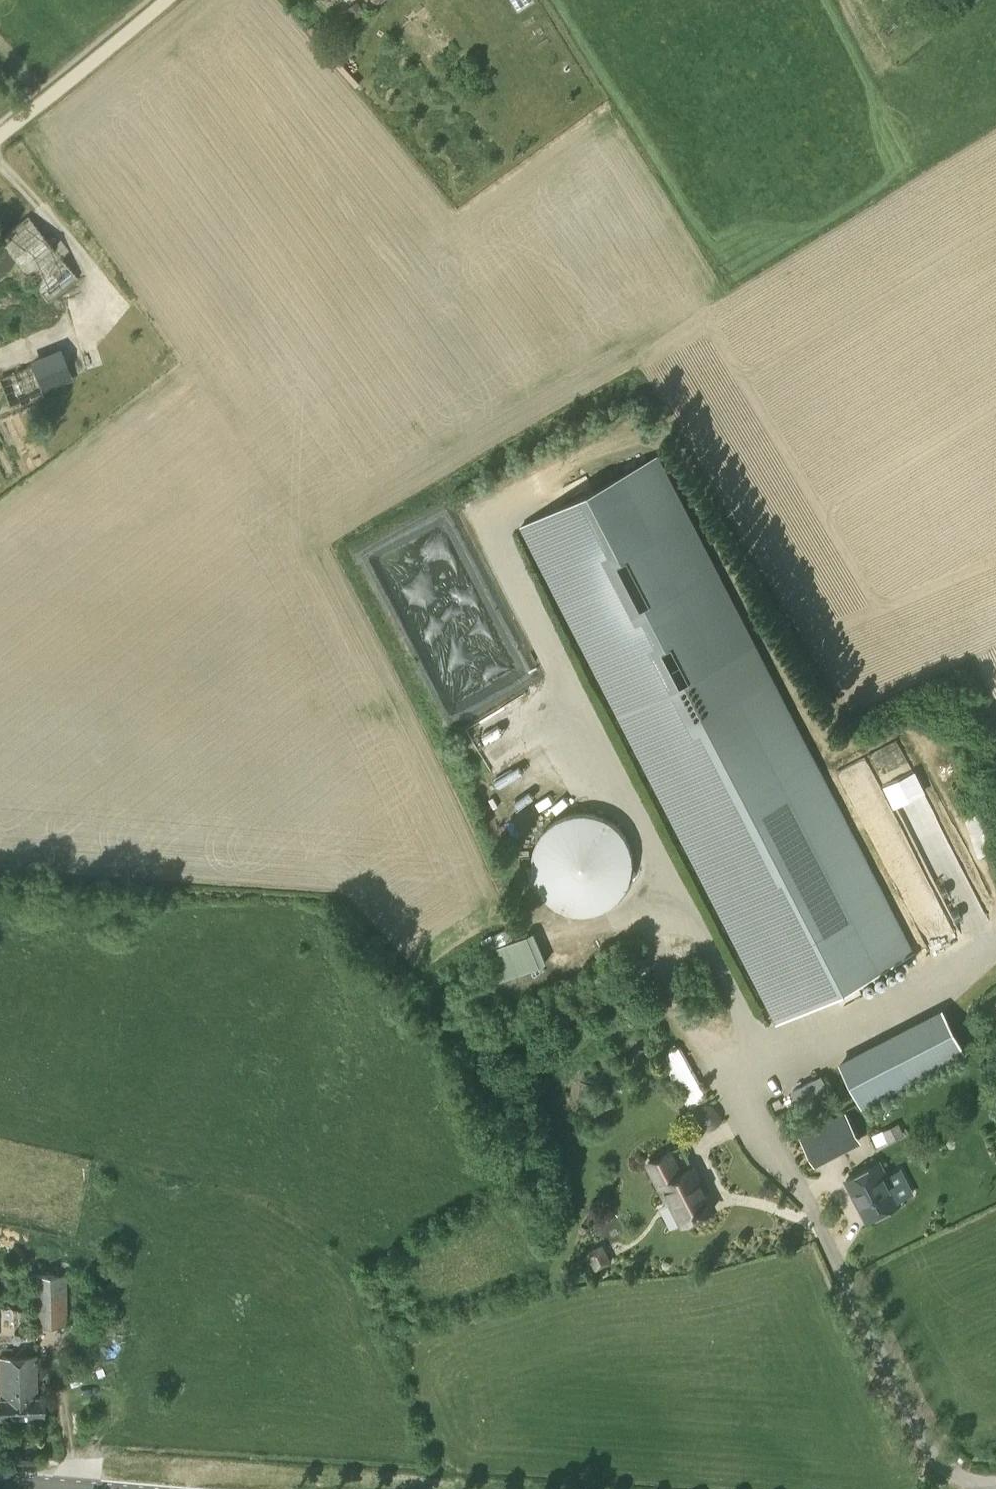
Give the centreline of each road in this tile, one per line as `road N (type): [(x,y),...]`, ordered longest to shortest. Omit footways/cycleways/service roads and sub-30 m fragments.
road 1 (track): [(0,140),(177,0)]

